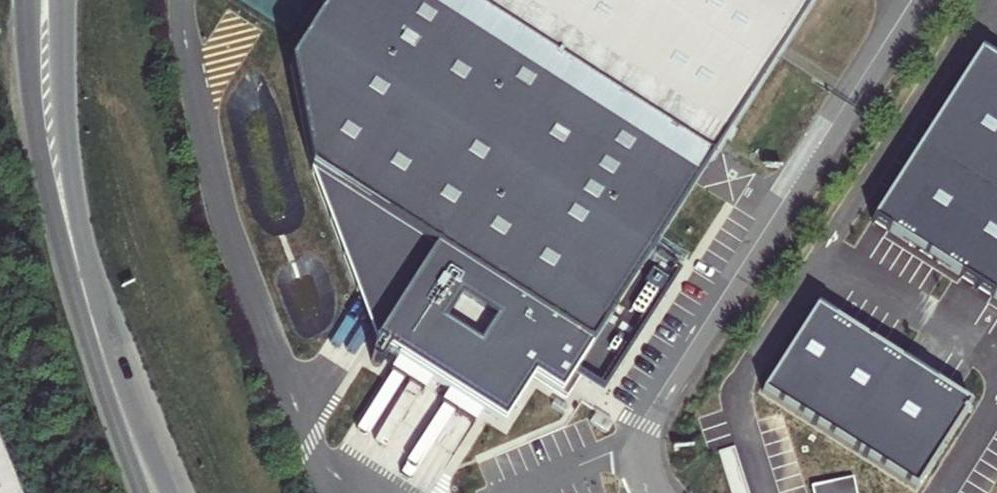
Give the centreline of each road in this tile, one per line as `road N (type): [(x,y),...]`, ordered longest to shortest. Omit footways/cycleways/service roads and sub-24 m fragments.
road 1 (primary): [(27,0),(46,191),(107,402),(142,492)]
road 2 (primary): [(174,486),(93,276),(75,207),(62,0)]

